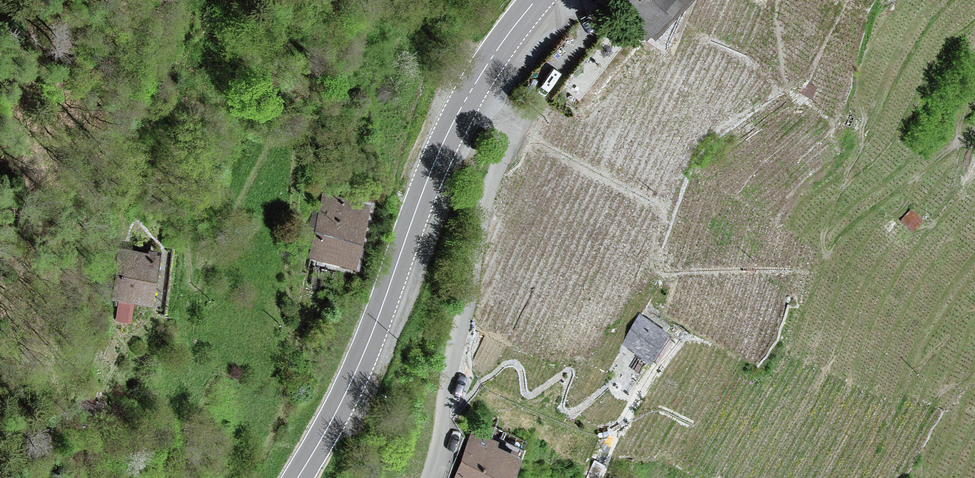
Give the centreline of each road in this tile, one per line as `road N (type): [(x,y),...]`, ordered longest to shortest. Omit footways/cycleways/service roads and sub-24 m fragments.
road 1 (secondary): [(298,477),(364,356),(432,170),(471,91)]
road 2 (unclassified): [(428,477),(480,220),(515,135),(503,109),(471,91)]

